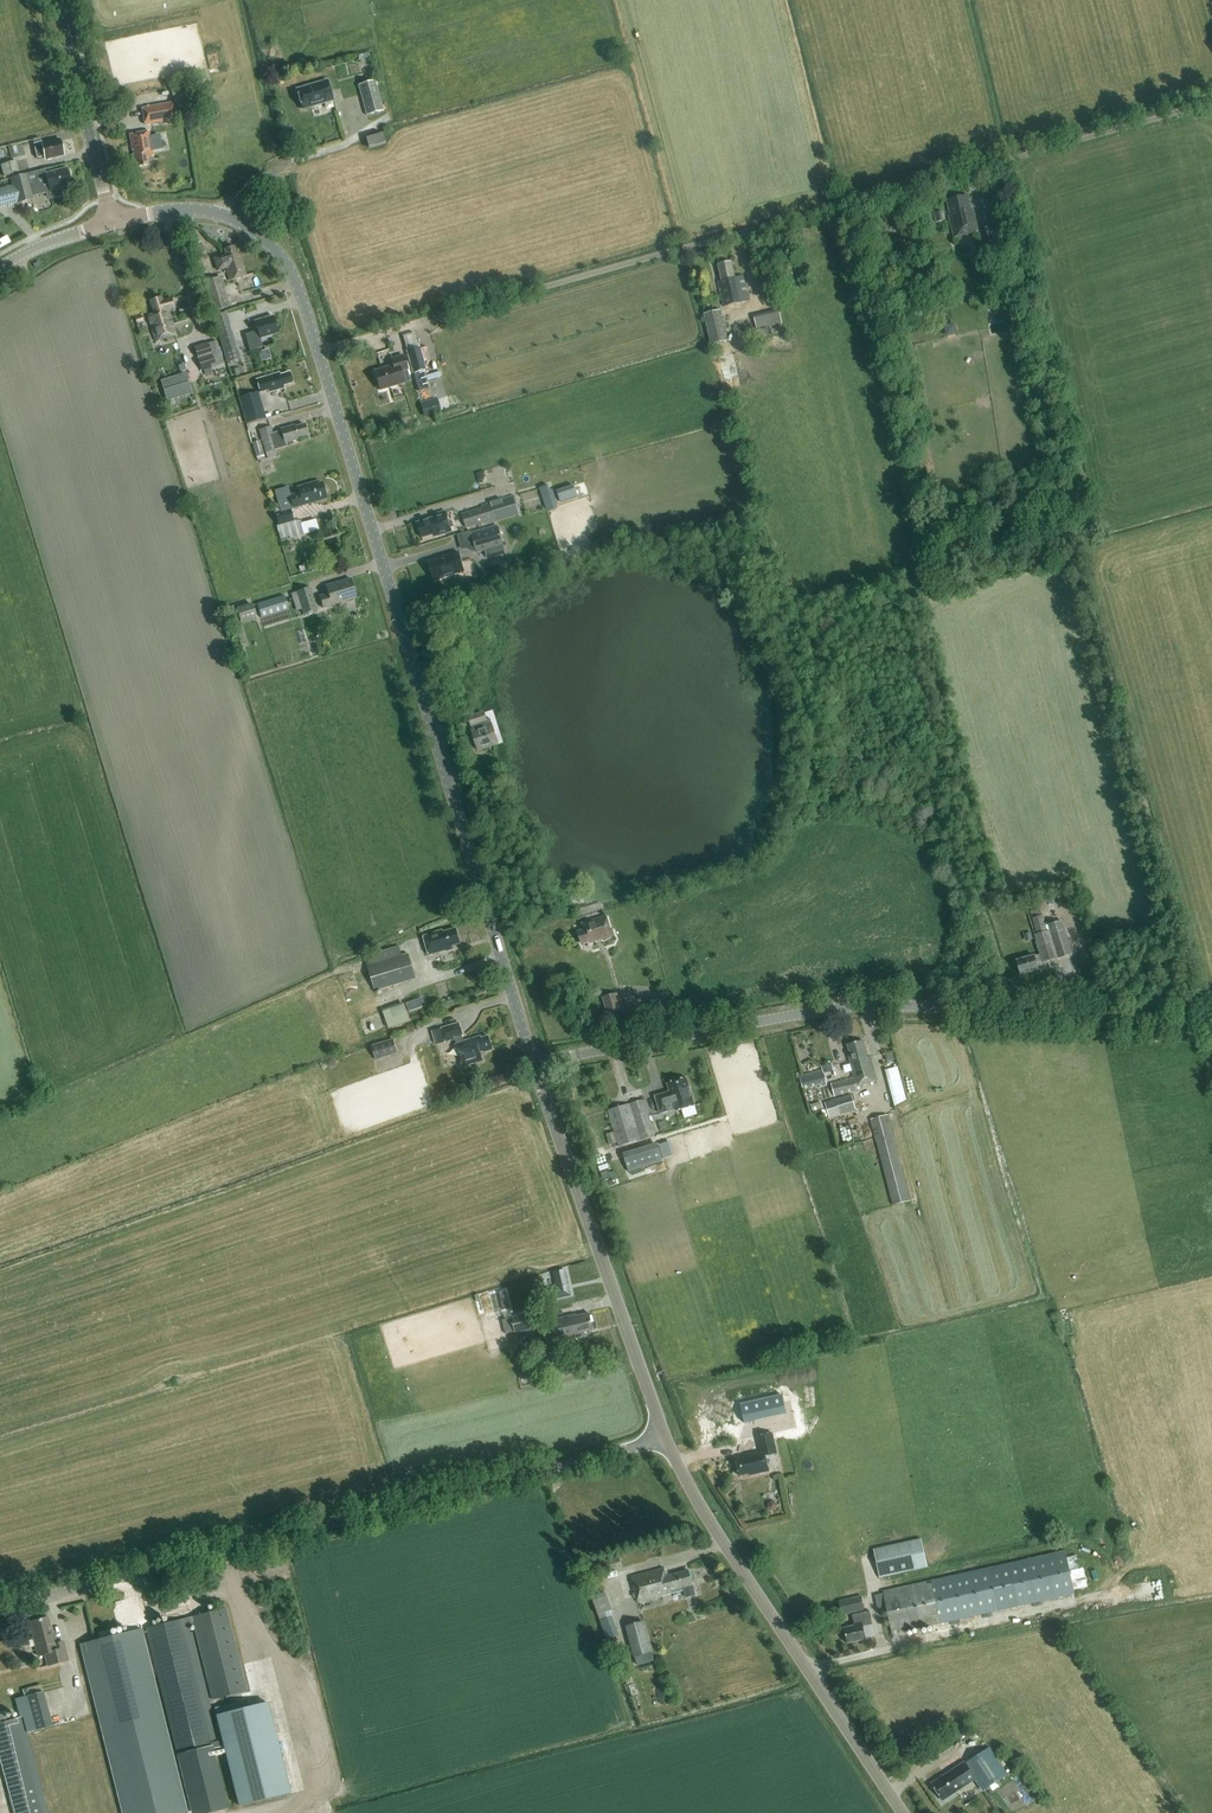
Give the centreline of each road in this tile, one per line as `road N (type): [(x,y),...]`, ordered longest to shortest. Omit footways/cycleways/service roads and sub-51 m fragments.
road 1 (tertiary): [(533,1062),(296,282),(269,242),(229,217),(173,209),(112,223)]
road 2 (track): [(432,321),(1211,103)]
road 3 (unclassified): [(0,1607),(666,1440)]
road 4 (tertiary): [(533,1062),(848,1006),(1211,1025)]
road 5 (tertiary): [(912,1812),(666,1440)]
road 6 (tertiary): [(666,1440),(533,1062)]
road 7 (tertiary): [(112,223),(57,0)]
road 8 (tertiary): [(0,268),(112,223)]

